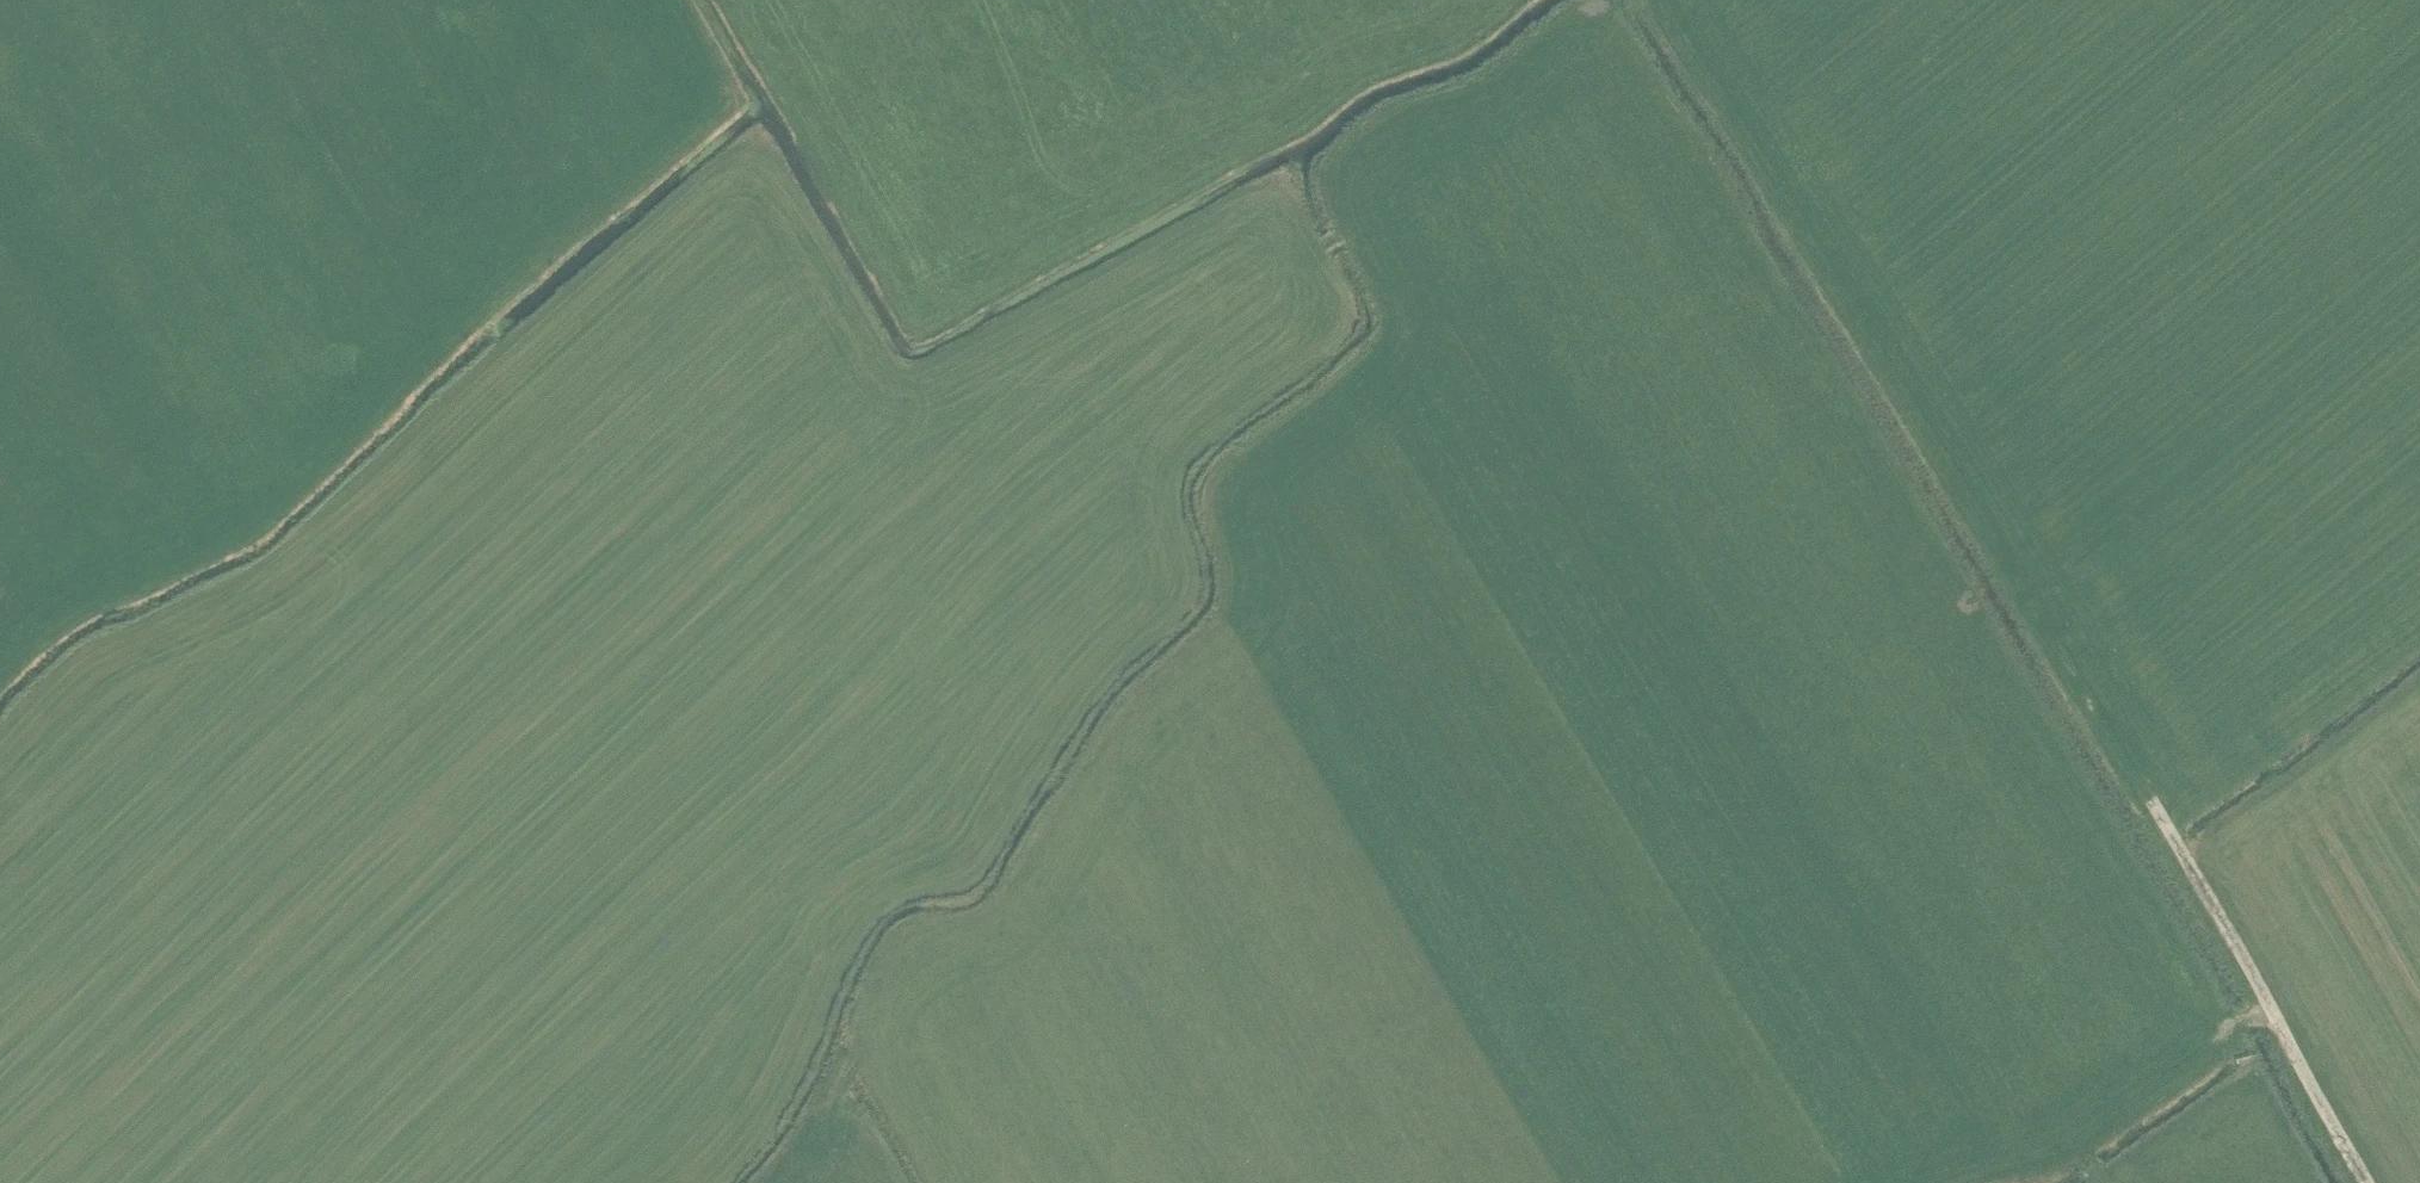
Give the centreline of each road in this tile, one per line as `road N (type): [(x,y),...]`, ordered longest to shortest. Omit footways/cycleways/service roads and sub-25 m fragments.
road 1 (track): [(2367,1182),(2155,805)]

